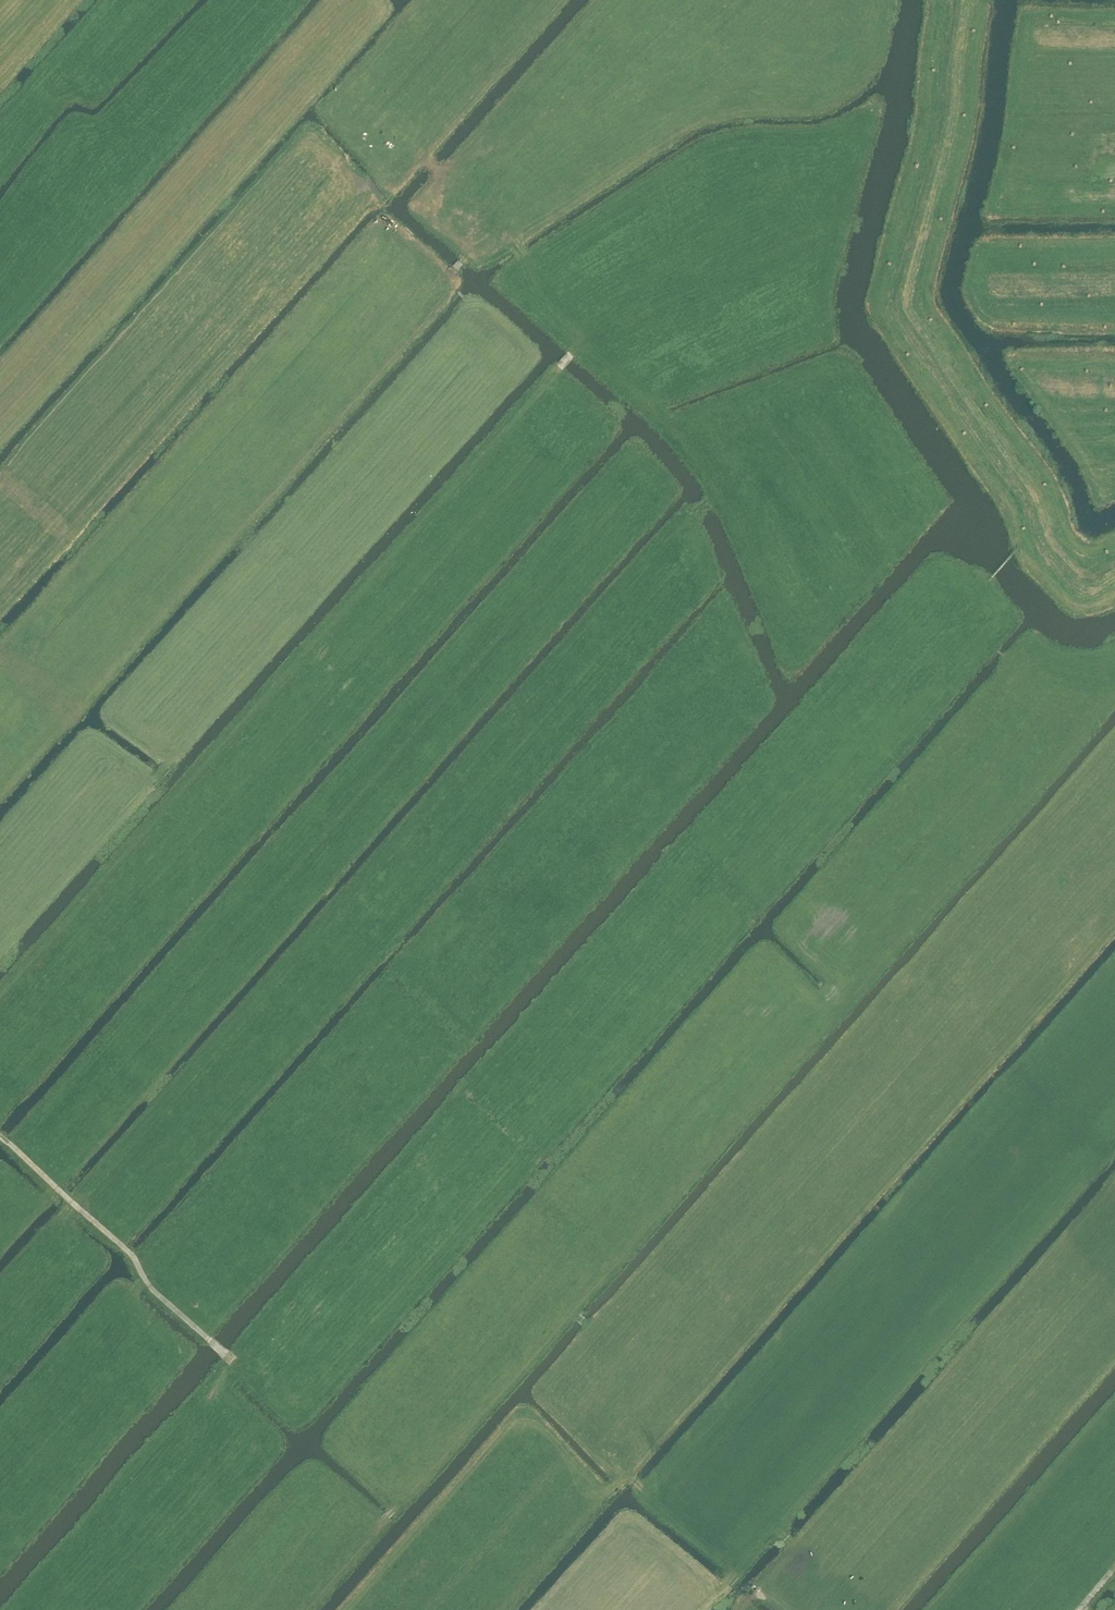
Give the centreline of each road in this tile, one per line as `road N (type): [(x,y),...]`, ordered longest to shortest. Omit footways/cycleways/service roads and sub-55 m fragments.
road 1 (track): [(208,1339),(145,1282),(136,1260),(0,1137)]

